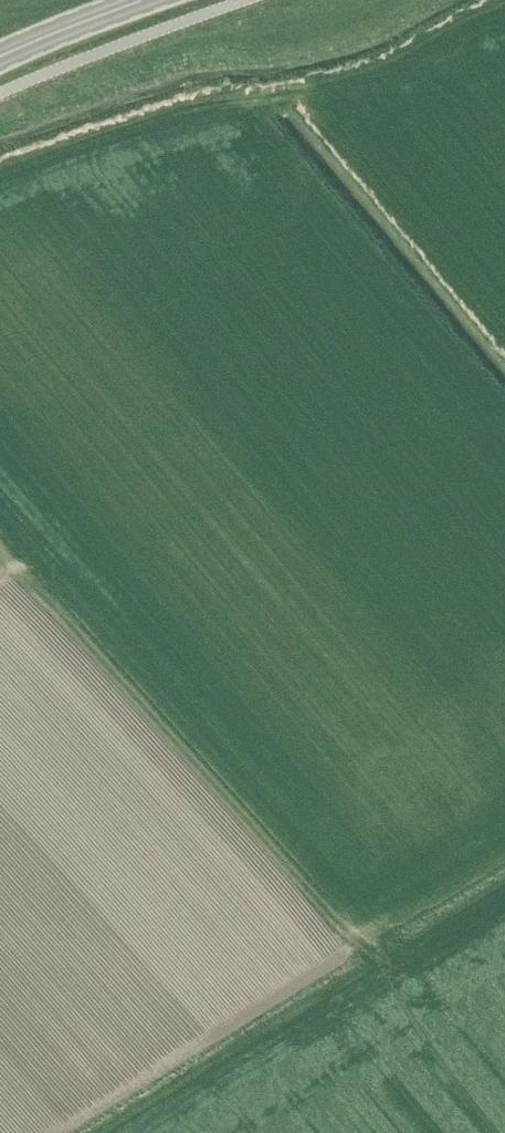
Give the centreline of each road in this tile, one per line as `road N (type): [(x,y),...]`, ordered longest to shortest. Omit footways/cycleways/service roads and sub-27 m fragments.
road 1 (primary): [(0,56),(143,0)]

